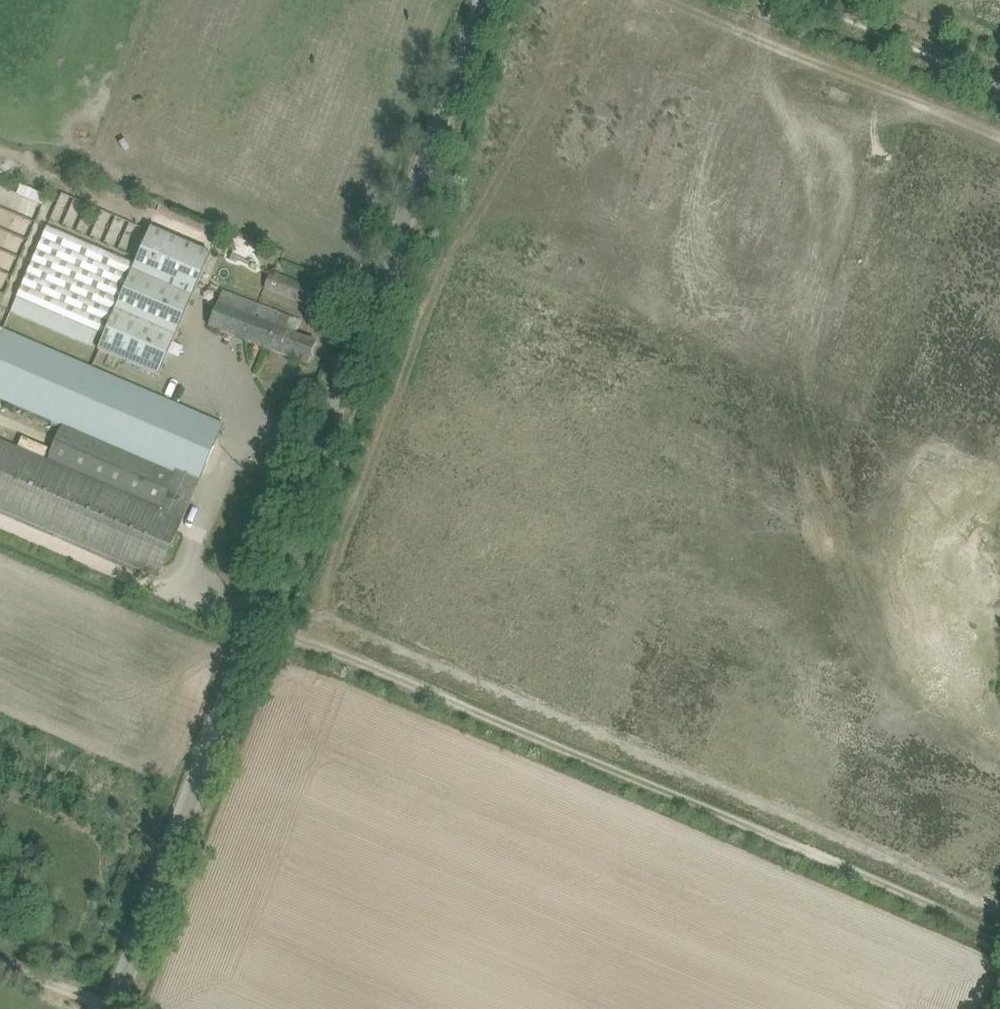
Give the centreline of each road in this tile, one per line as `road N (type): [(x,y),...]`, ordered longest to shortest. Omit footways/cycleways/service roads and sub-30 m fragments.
road 1 (unclassified): [(110,1008),(472,0)]
road 2 (track): [(837,0),(999,71)]

